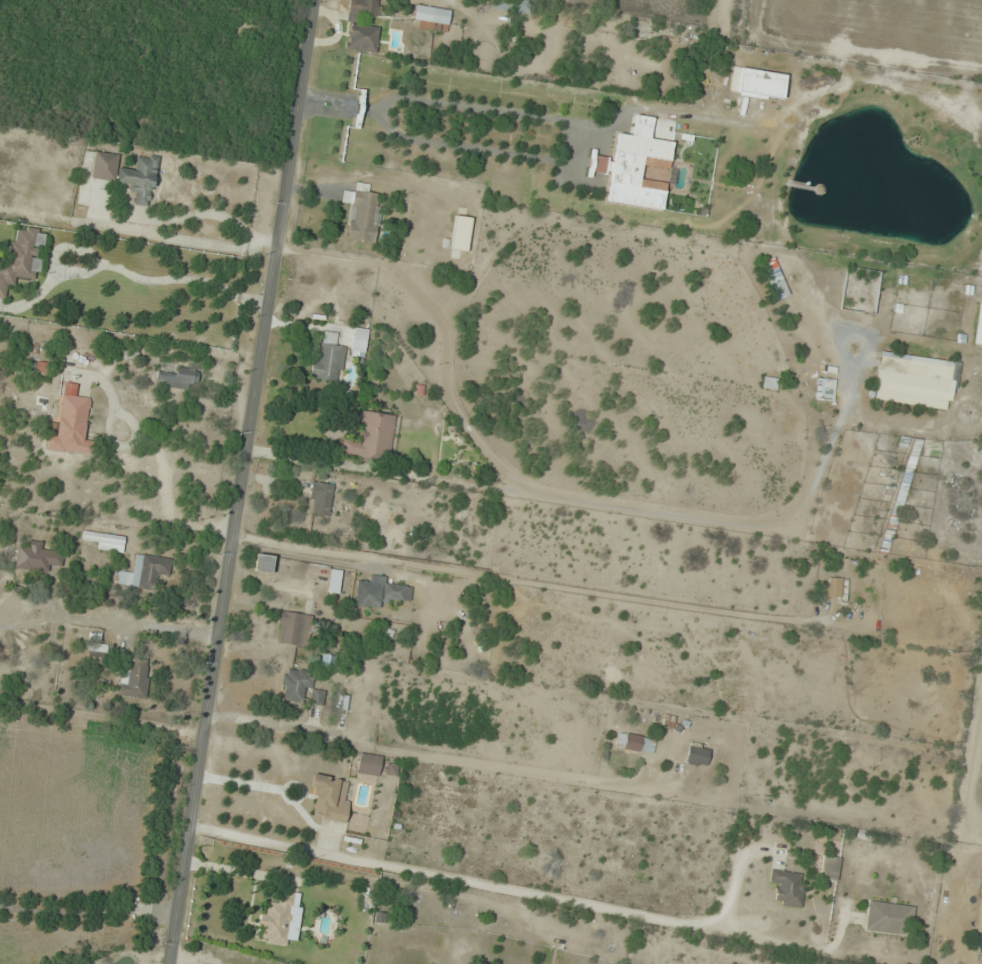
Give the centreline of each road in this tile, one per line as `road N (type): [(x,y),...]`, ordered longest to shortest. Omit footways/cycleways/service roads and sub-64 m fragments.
road 1 (tertiary): [(316,0),(169,963)]
road 2 (track): [(247,455),(853,561)]

